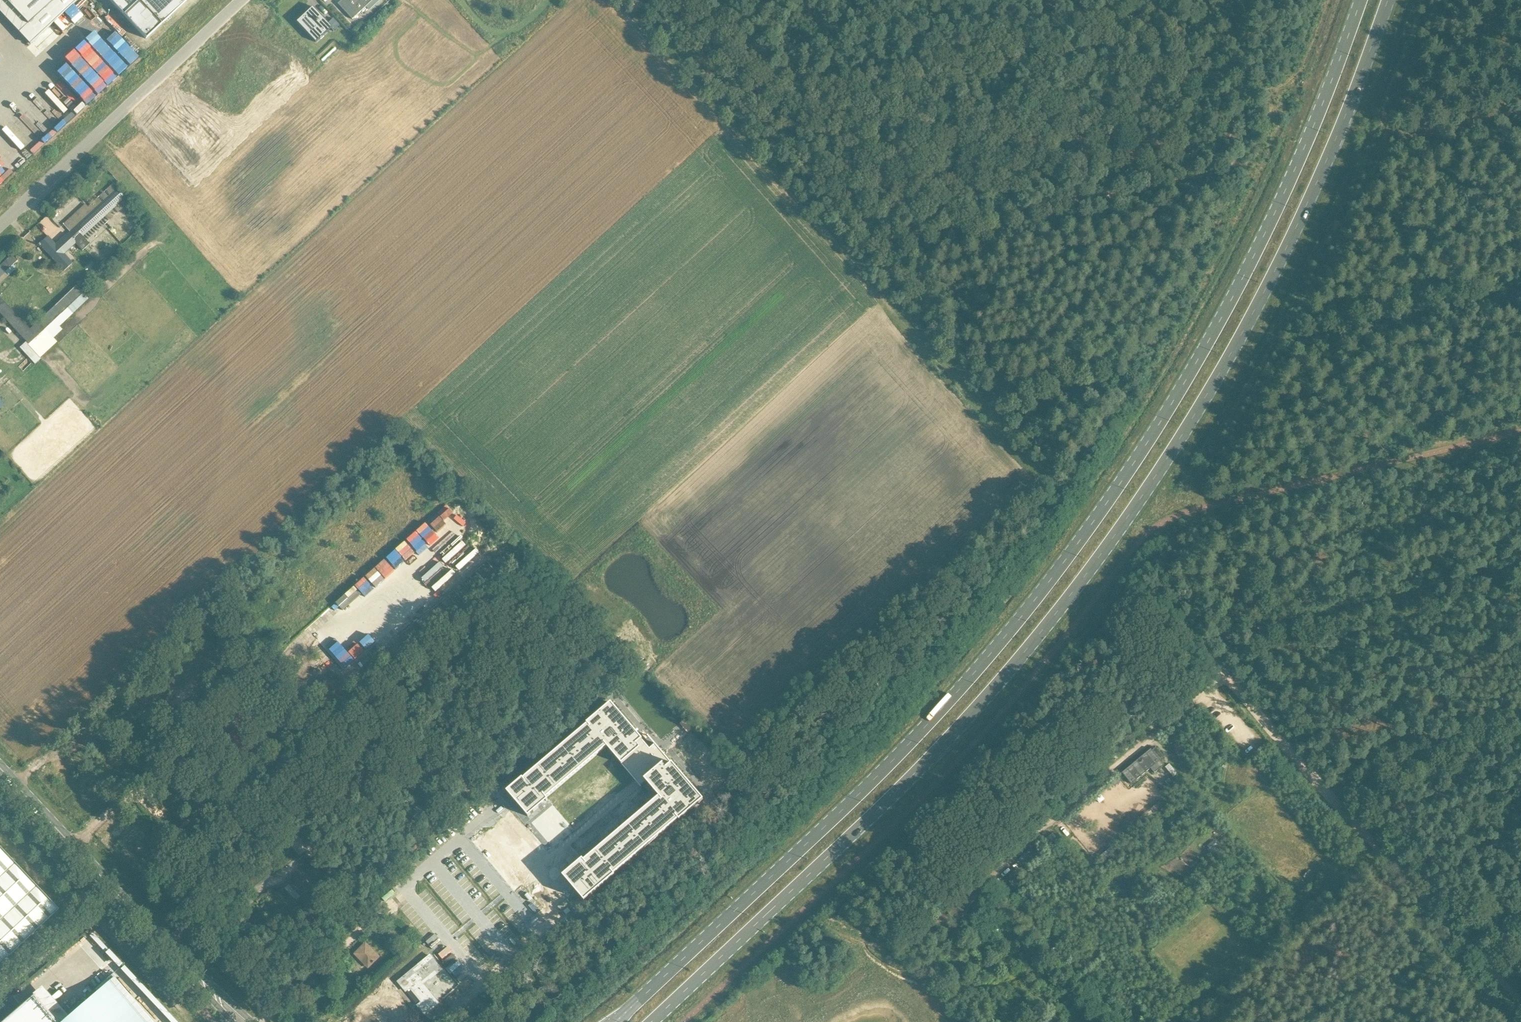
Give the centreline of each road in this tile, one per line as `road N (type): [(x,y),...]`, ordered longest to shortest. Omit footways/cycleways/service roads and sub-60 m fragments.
road 1 (secondary): [(1360,0),(1314,124),(1233,297),(1147,443),(1065,561),(875,779),(615,1021)]
road 2 (secondary): [(651,1021),(931,757),(1127,518),(1277,267),(1388,0)]
road 3 (track): [(612,0),(1032,463)]
road 4 (track): [(1520,1004),(1149,591)]
road 5 (tertiary): [(234,1013),(0,768)]
road 6 (residential): [(0,227),(243,0)]

